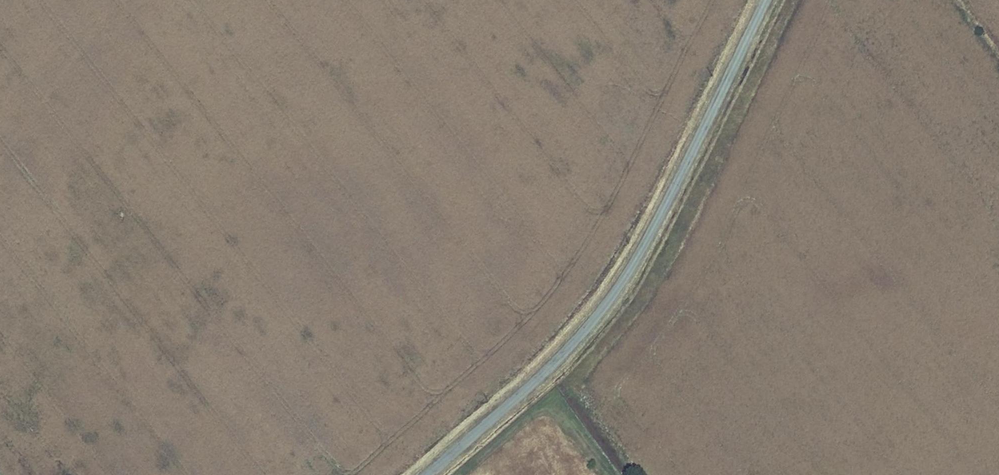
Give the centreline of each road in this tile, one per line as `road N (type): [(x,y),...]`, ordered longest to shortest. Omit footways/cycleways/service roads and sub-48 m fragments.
road 1 (unclassified): [(429,474),(569,349),(611,299),(767,0)]

